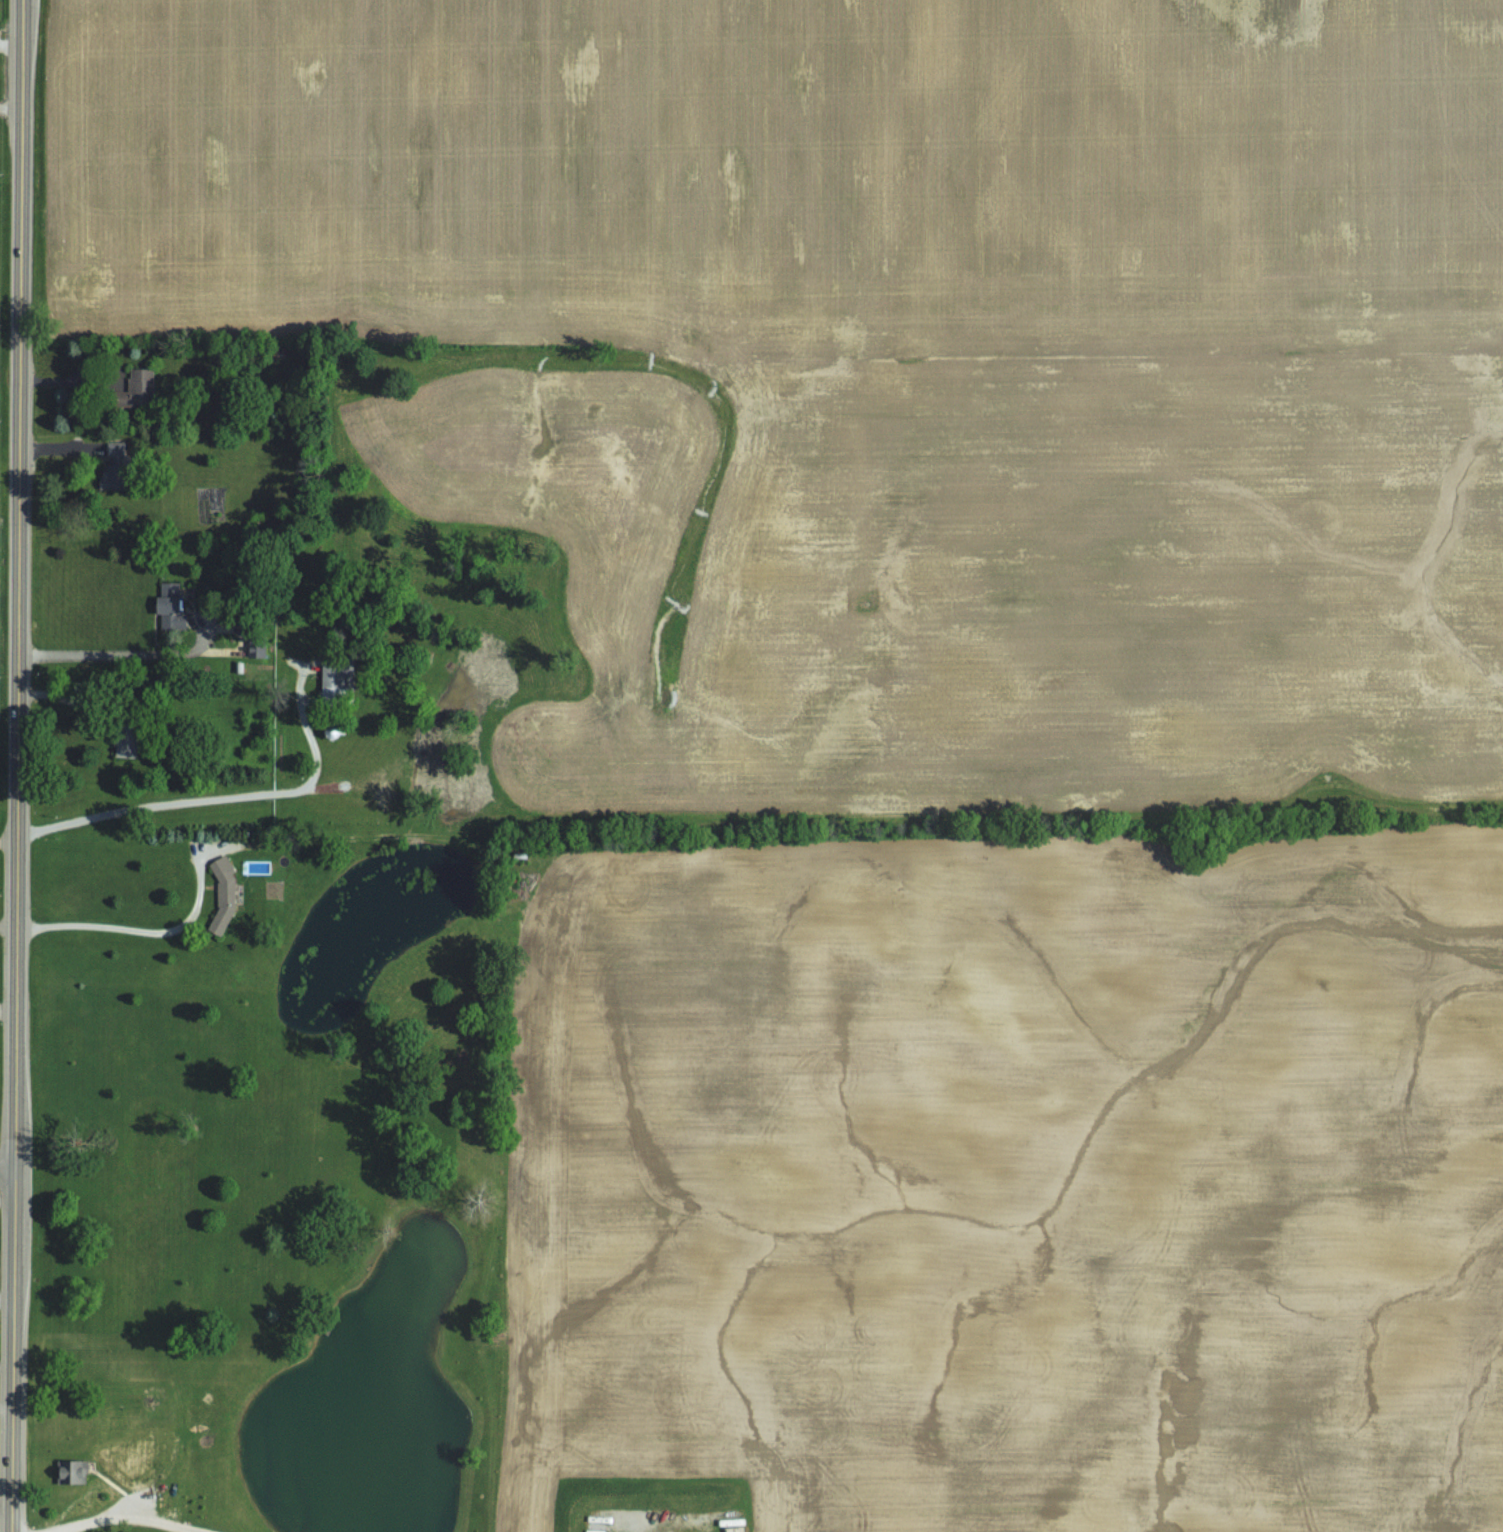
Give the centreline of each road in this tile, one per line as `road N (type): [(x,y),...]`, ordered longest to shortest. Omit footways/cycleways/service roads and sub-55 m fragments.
road 1 (secondary): [(12,1531),(24,0)]

